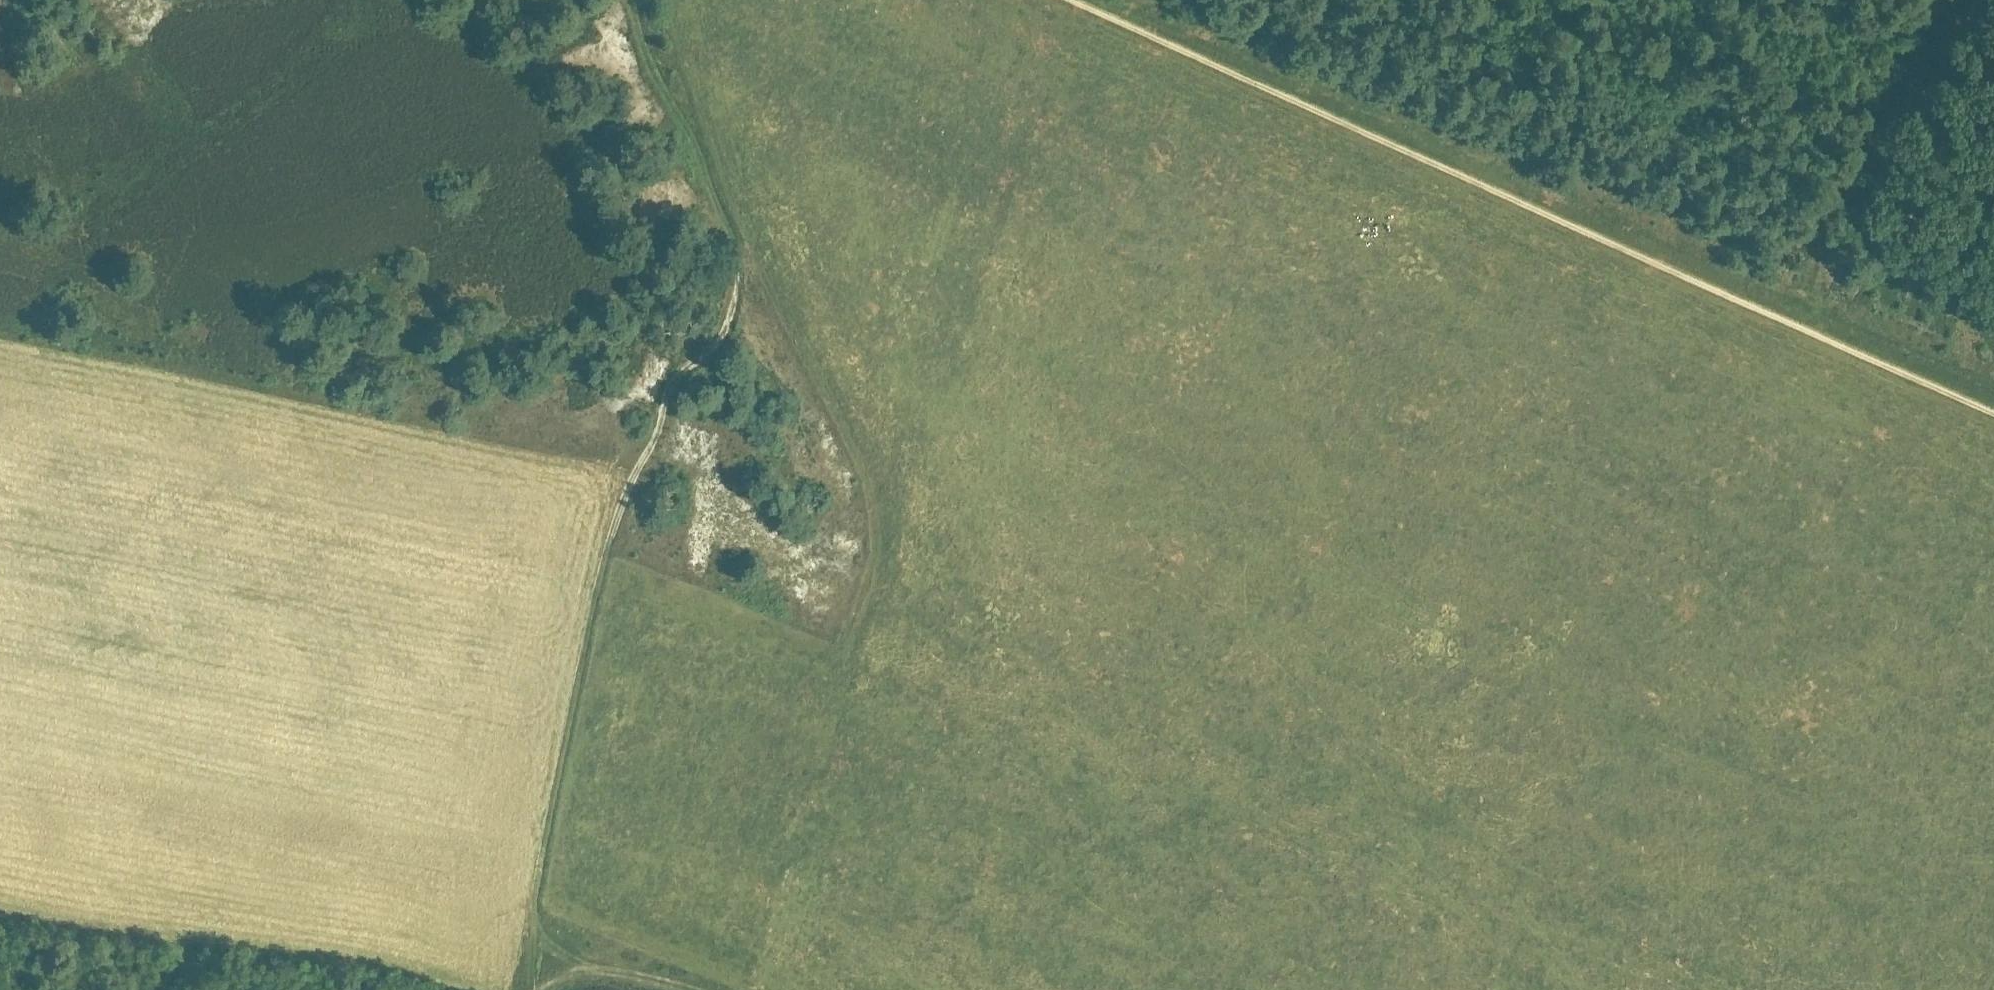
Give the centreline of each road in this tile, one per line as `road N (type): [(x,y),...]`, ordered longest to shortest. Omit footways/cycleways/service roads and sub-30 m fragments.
road 1 (track): [(658,0),(679,75),(771,301),(675,364),(542,904),(537,989)]
road 2 (track): [(1783,320),(1944,0)]
road 3 (track): [(538,963),(678,989)]

